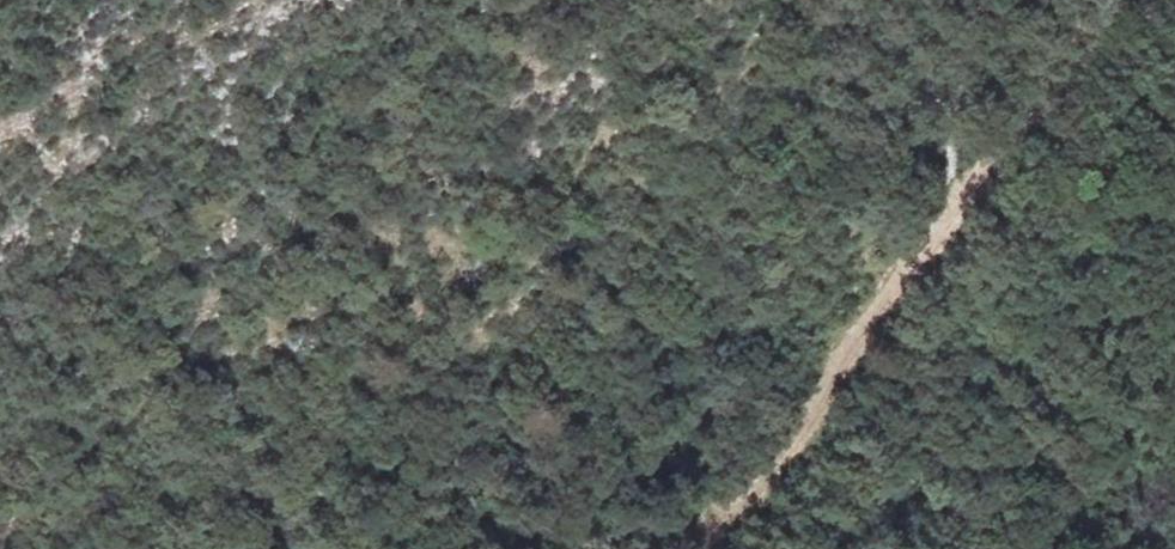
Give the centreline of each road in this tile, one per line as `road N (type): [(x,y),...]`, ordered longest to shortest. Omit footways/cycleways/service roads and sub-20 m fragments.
road 1 (track): [(679,548),(828,430),(960,189),(1079,0)]

